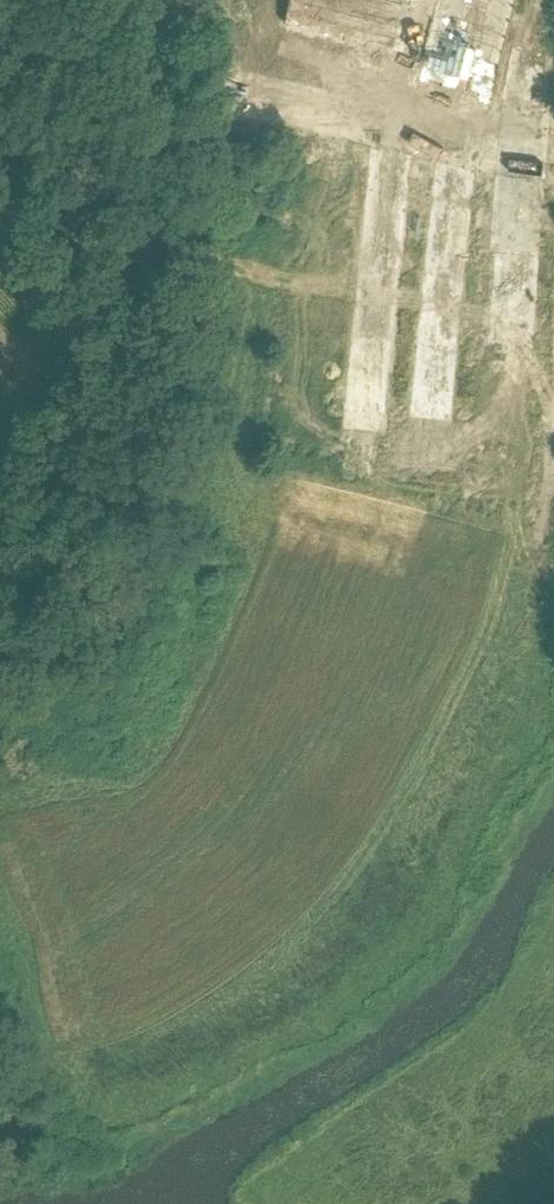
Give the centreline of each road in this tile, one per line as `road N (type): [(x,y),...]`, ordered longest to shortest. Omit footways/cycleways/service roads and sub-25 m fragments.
road 1 (track): [(0,625),(73,541),(119,452),(137,357),(142,0)]

